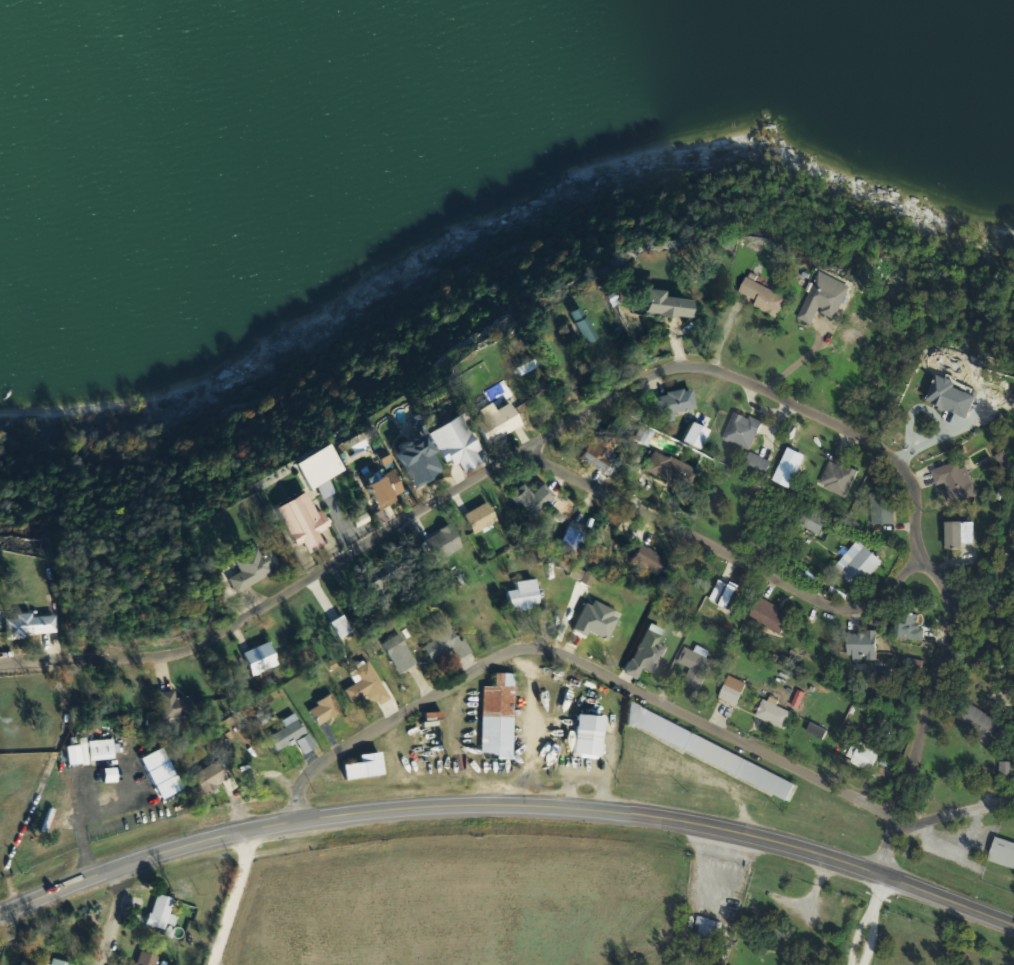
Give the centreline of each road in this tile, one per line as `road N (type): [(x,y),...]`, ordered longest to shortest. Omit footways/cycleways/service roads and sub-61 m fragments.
road 1 (residential): [(0,665),(180,652),(672,365),(741,374),(893,452),(913,488),(913,511)]
road 2 (secondary): [(1013,925),(879,872),(741,831),(603,809),(475,806),(354,814),(212,841),(0,916)]
road 3 (residential): [(306,822),(308,778),(320,766),(522,650),(573,661),(896,820),(937,820),(1013,800)]
road 4 (residential): [(525,449),(843,607),(884,595),(912,559)]
road 5 (residential): [(913,511),(912,559),(939,583),(949,634),(879,872)]
road 6 (residential): [(242,835),(241,868),(211,964)]

